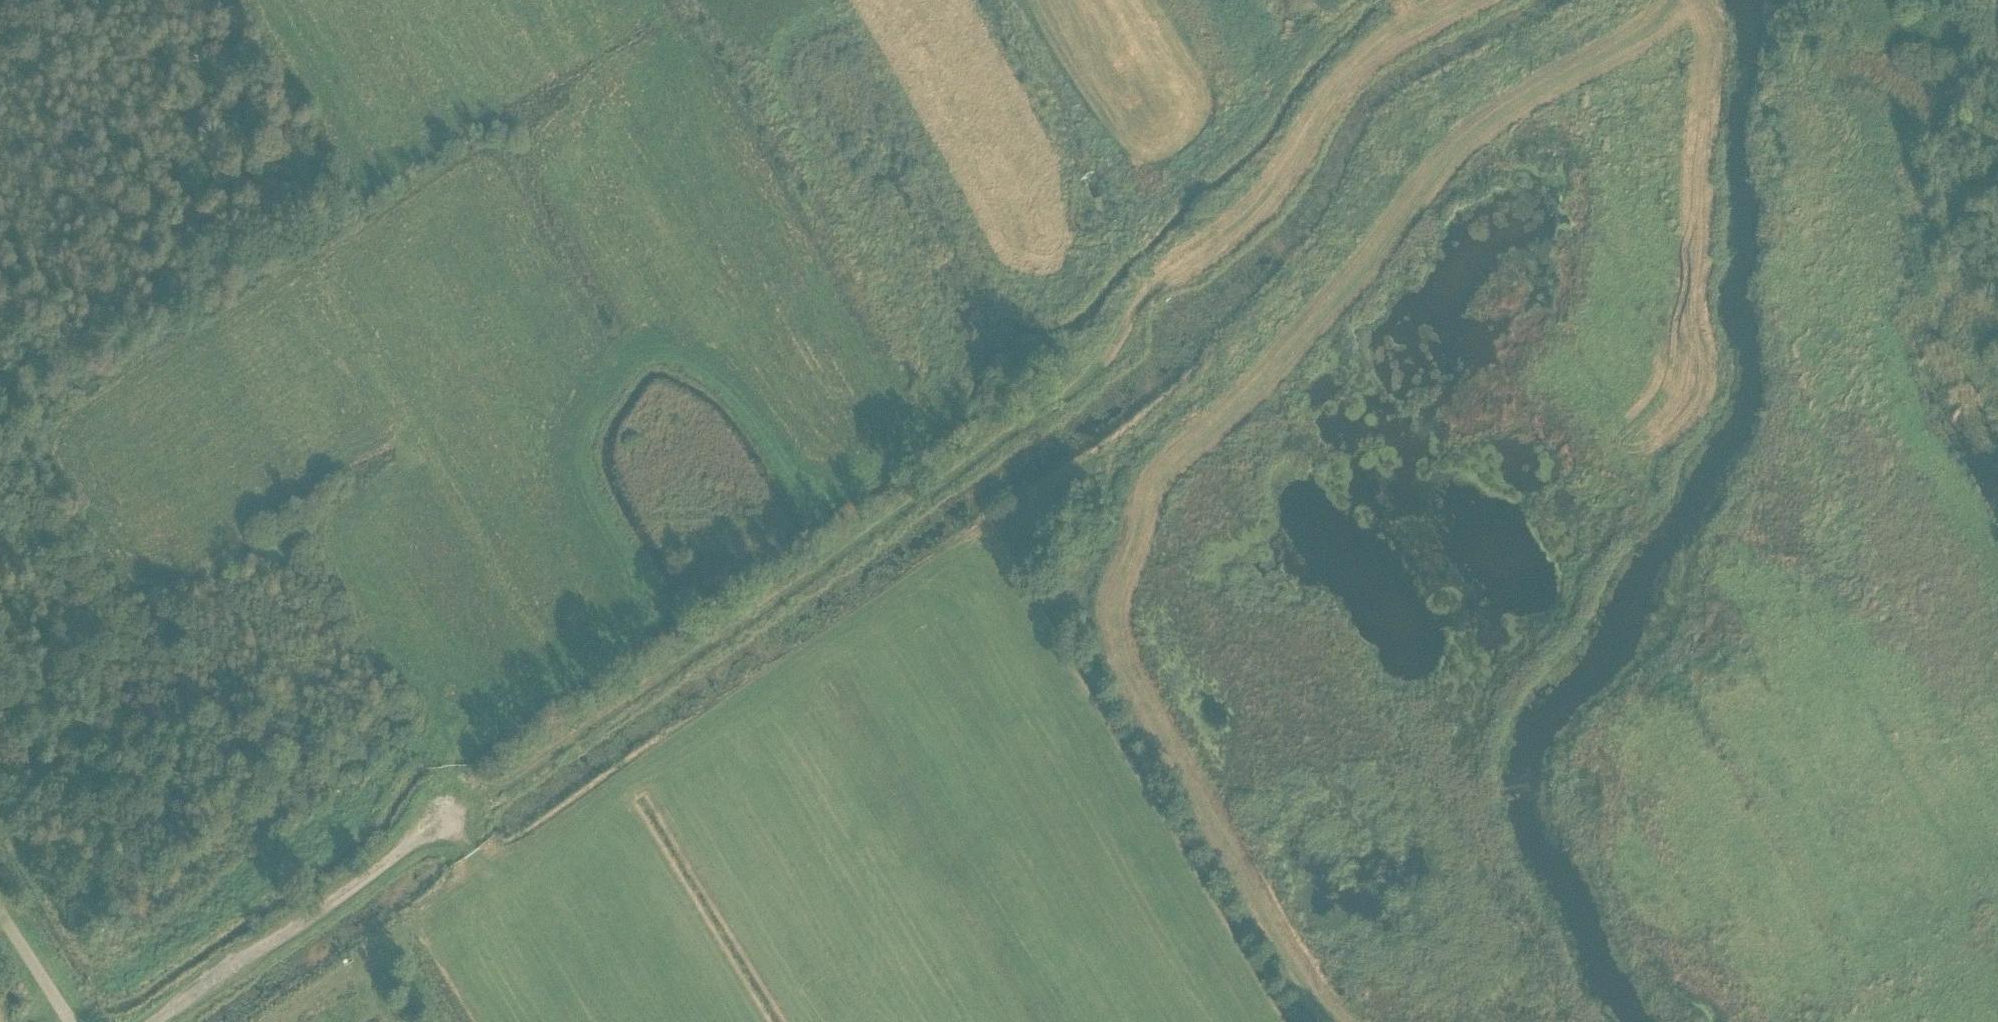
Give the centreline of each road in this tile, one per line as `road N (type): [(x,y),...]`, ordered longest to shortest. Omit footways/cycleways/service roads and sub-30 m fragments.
road 1 (unclassified): [(70,1021),(0,913)]

